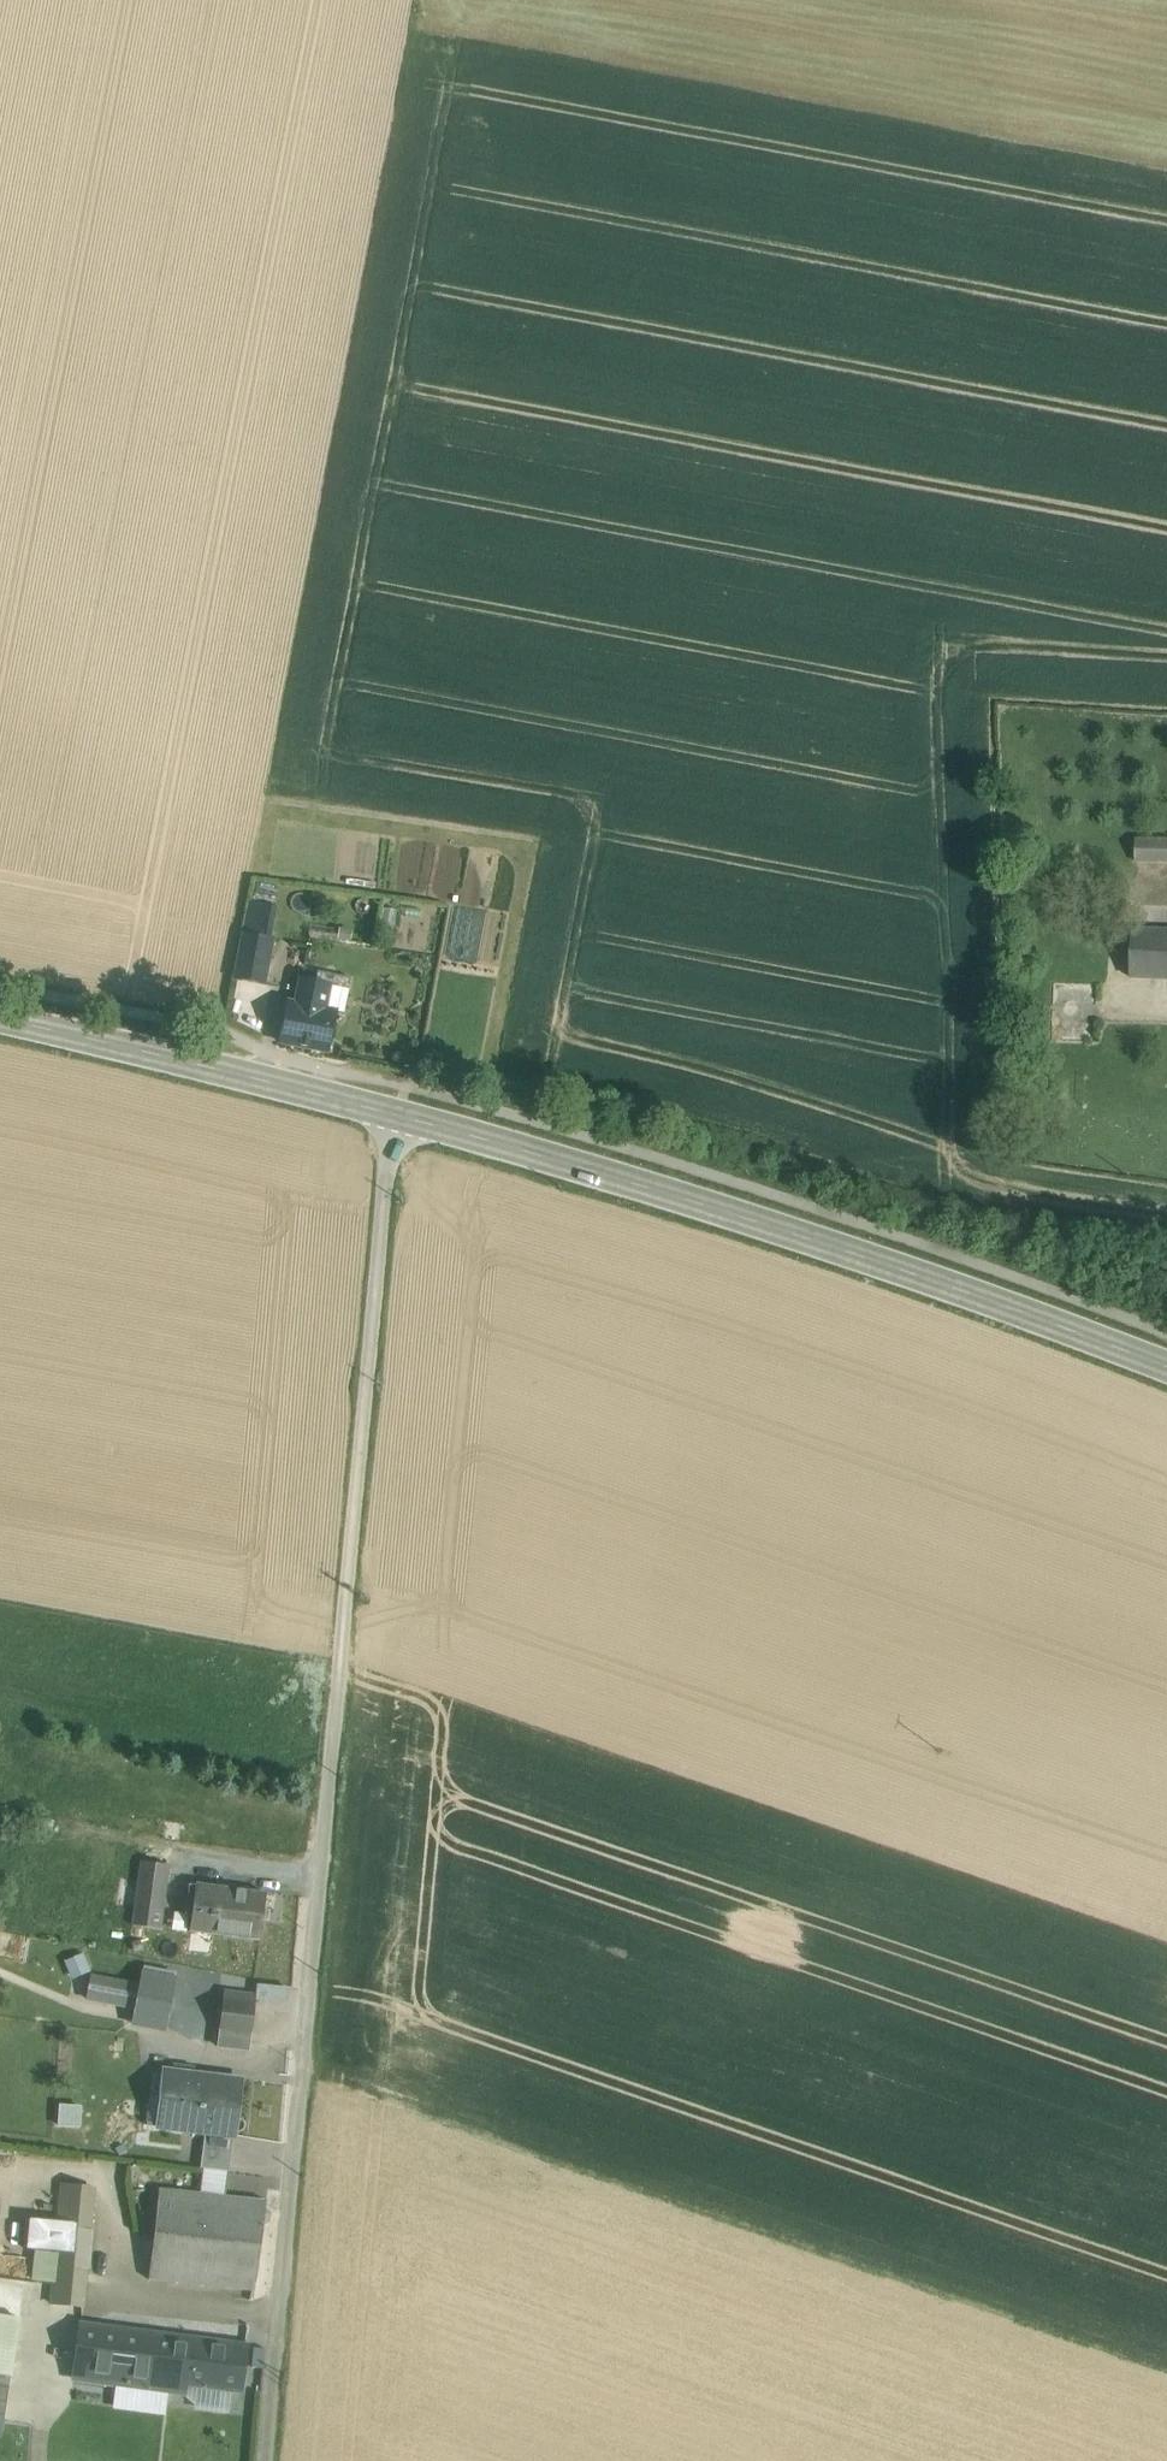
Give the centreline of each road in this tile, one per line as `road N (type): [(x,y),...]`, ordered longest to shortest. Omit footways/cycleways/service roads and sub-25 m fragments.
road 1 (unclassified): [(263,2460),(395,1112)]
road 2 (tertiary): [(395,1112),(756,1215),(1166,1363)]
road 3 (tertiary): [(0,1018),(395,1112)]

